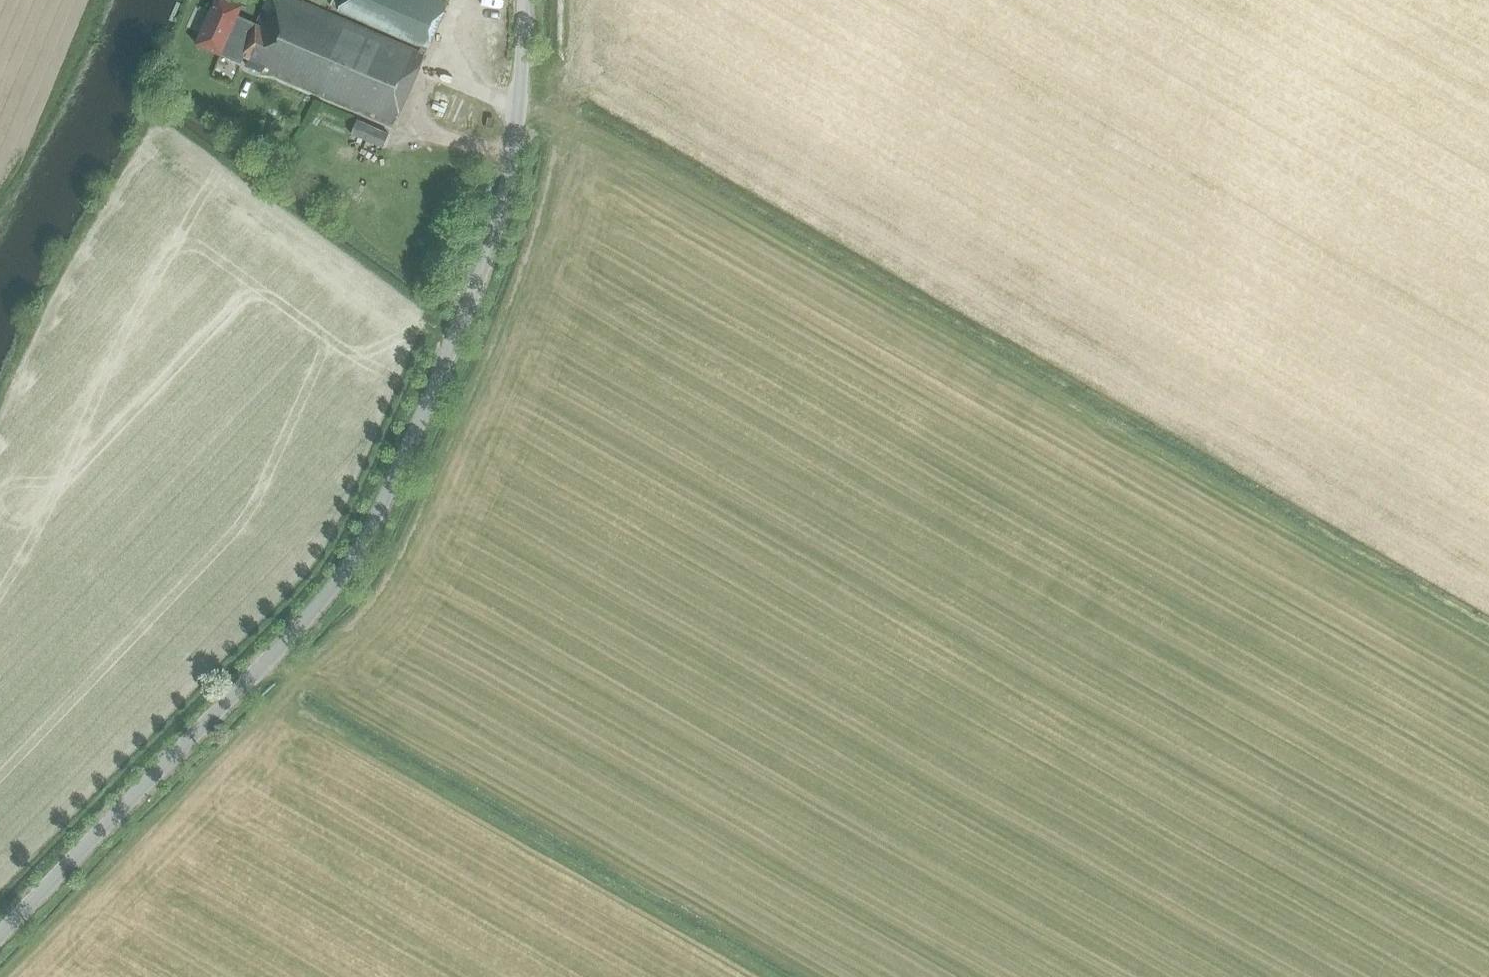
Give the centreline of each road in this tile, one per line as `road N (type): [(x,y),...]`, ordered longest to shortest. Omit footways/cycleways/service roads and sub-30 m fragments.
road 1 (tertiary): [(0,938),(325,604),(372,535),(438,393),(501,223),(524,0)]

